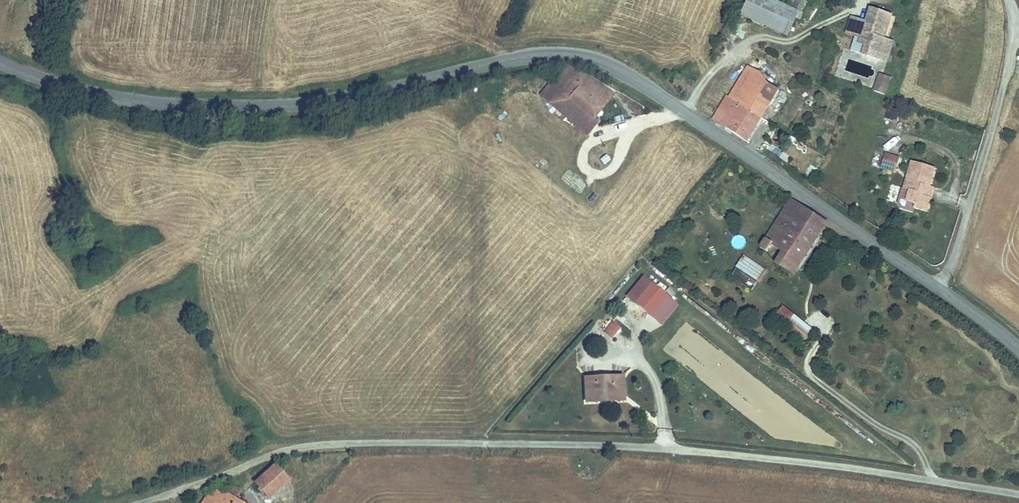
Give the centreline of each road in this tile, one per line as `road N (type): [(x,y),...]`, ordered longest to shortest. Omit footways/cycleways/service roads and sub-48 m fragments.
road 1 (tertiary): [(0,62),(119,100),(233,110),(299,105),(517,60),(596,60),(626,72),(1018,349)]
road 2 (unclassified): [(1018,494),(735,452),(408,439),(301,444),(137,502)]

